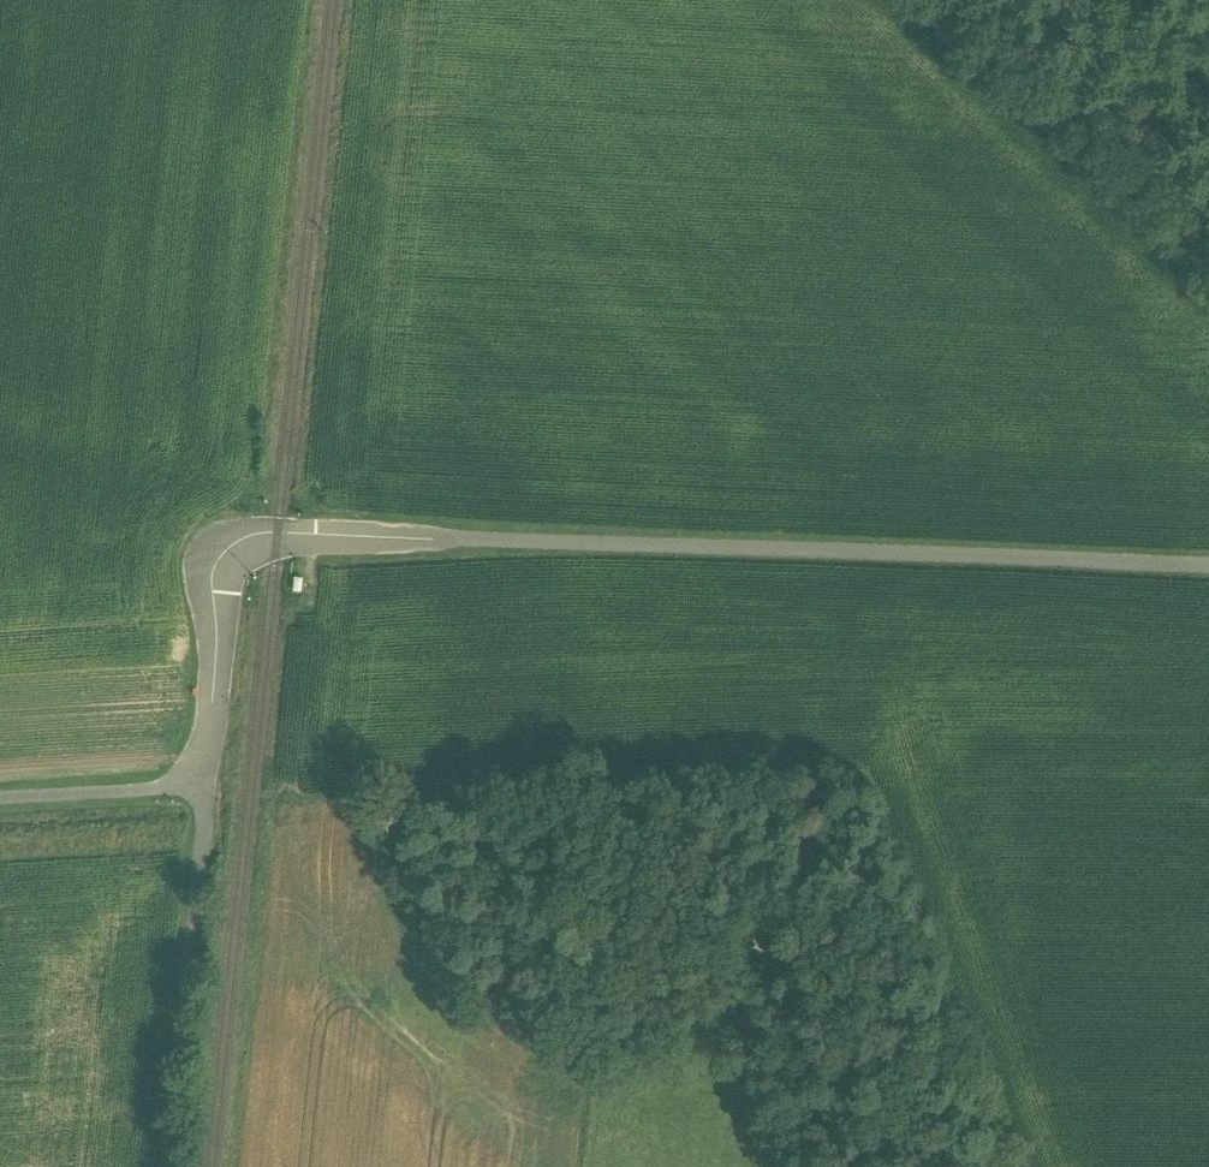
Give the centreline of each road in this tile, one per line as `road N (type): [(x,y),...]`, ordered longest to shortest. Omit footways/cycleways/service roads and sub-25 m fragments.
road 1 (unclassified): [(169,1166),(217,651),(215,584),(224,558),(240,547),(276,538),(1208,568)]

